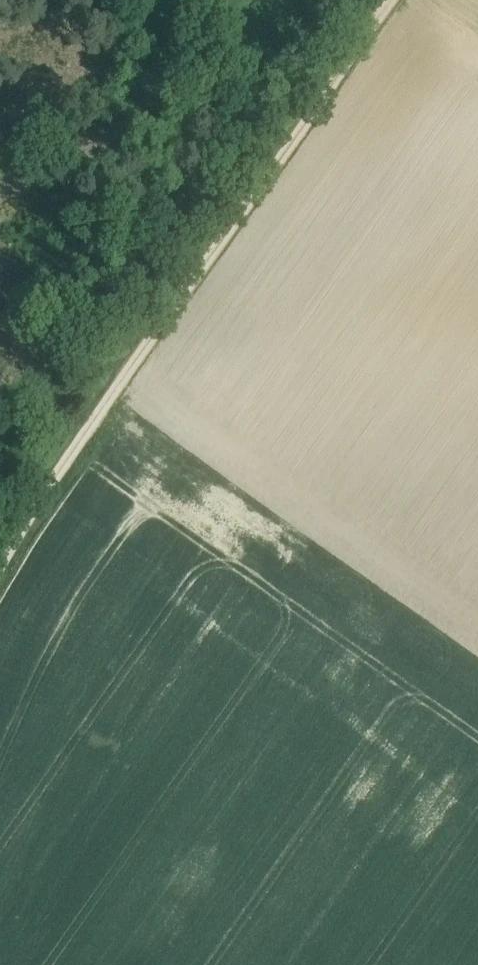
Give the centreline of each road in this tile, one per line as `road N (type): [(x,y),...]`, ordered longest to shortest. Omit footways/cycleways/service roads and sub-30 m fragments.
road 1 (track): [(393,0),(0,558)]

